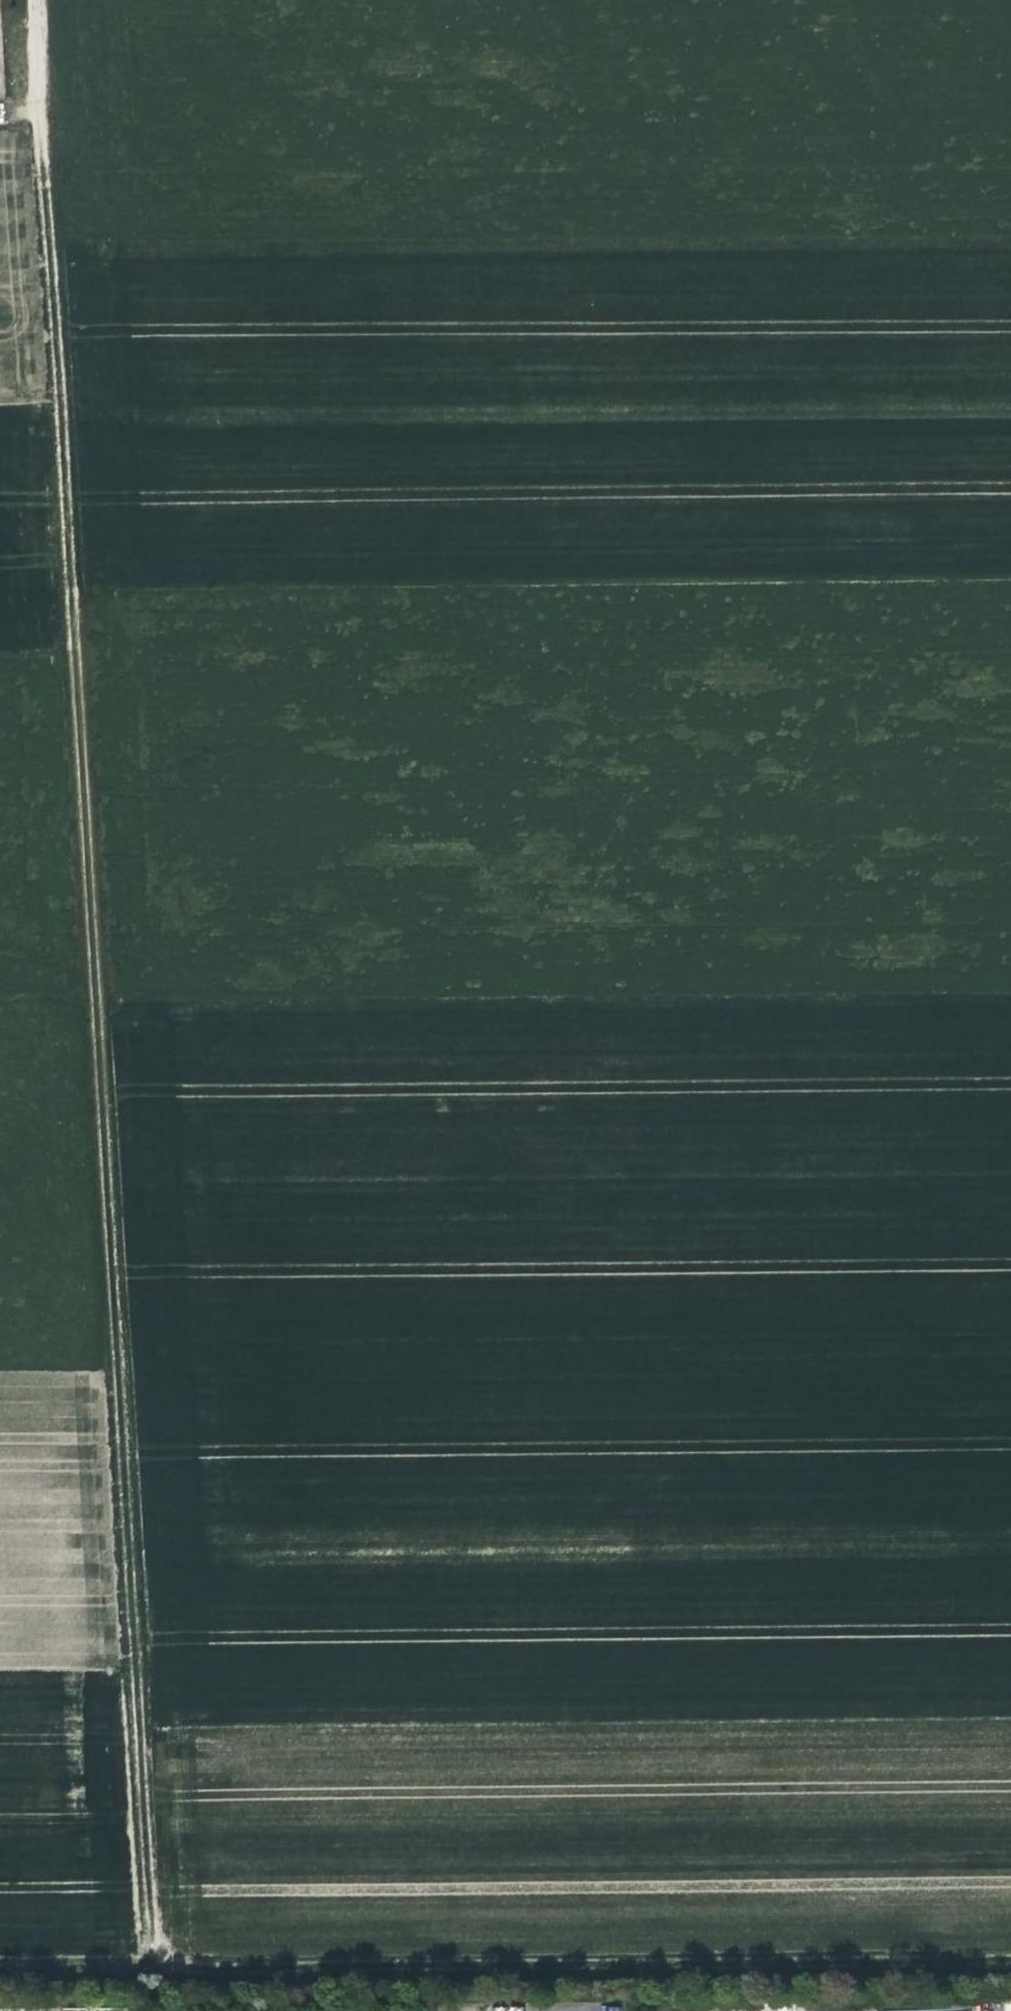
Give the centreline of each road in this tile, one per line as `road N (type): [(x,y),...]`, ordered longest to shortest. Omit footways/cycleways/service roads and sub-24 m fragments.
road 1 (track): [(148,1969),(43,0)]
road 2 (track): [(1010,1962),(0,1970)]

